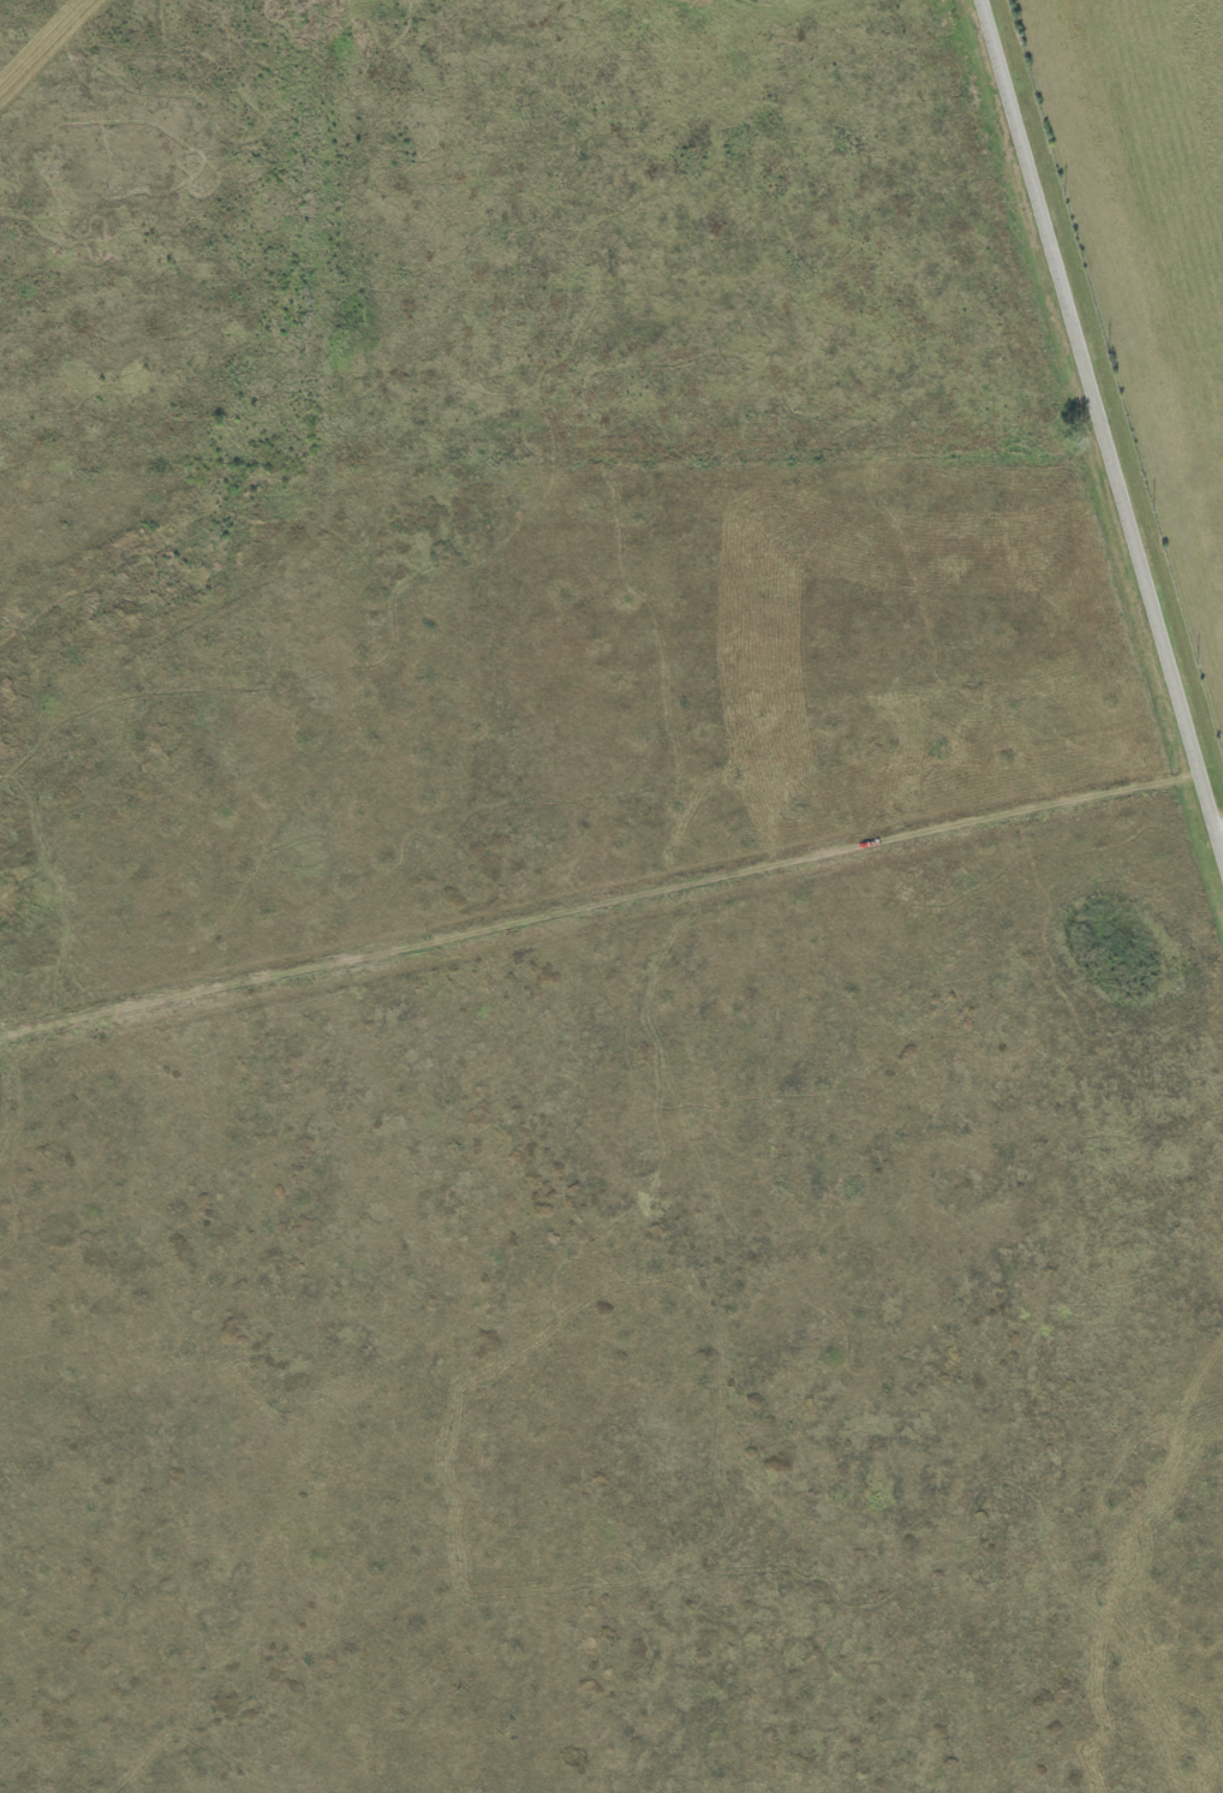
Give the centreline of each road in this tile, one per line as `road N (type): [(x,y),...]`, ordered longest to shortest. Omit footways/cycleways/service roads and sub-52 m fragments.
road 1 (tertiary): [(1222,849),(983,0)]

